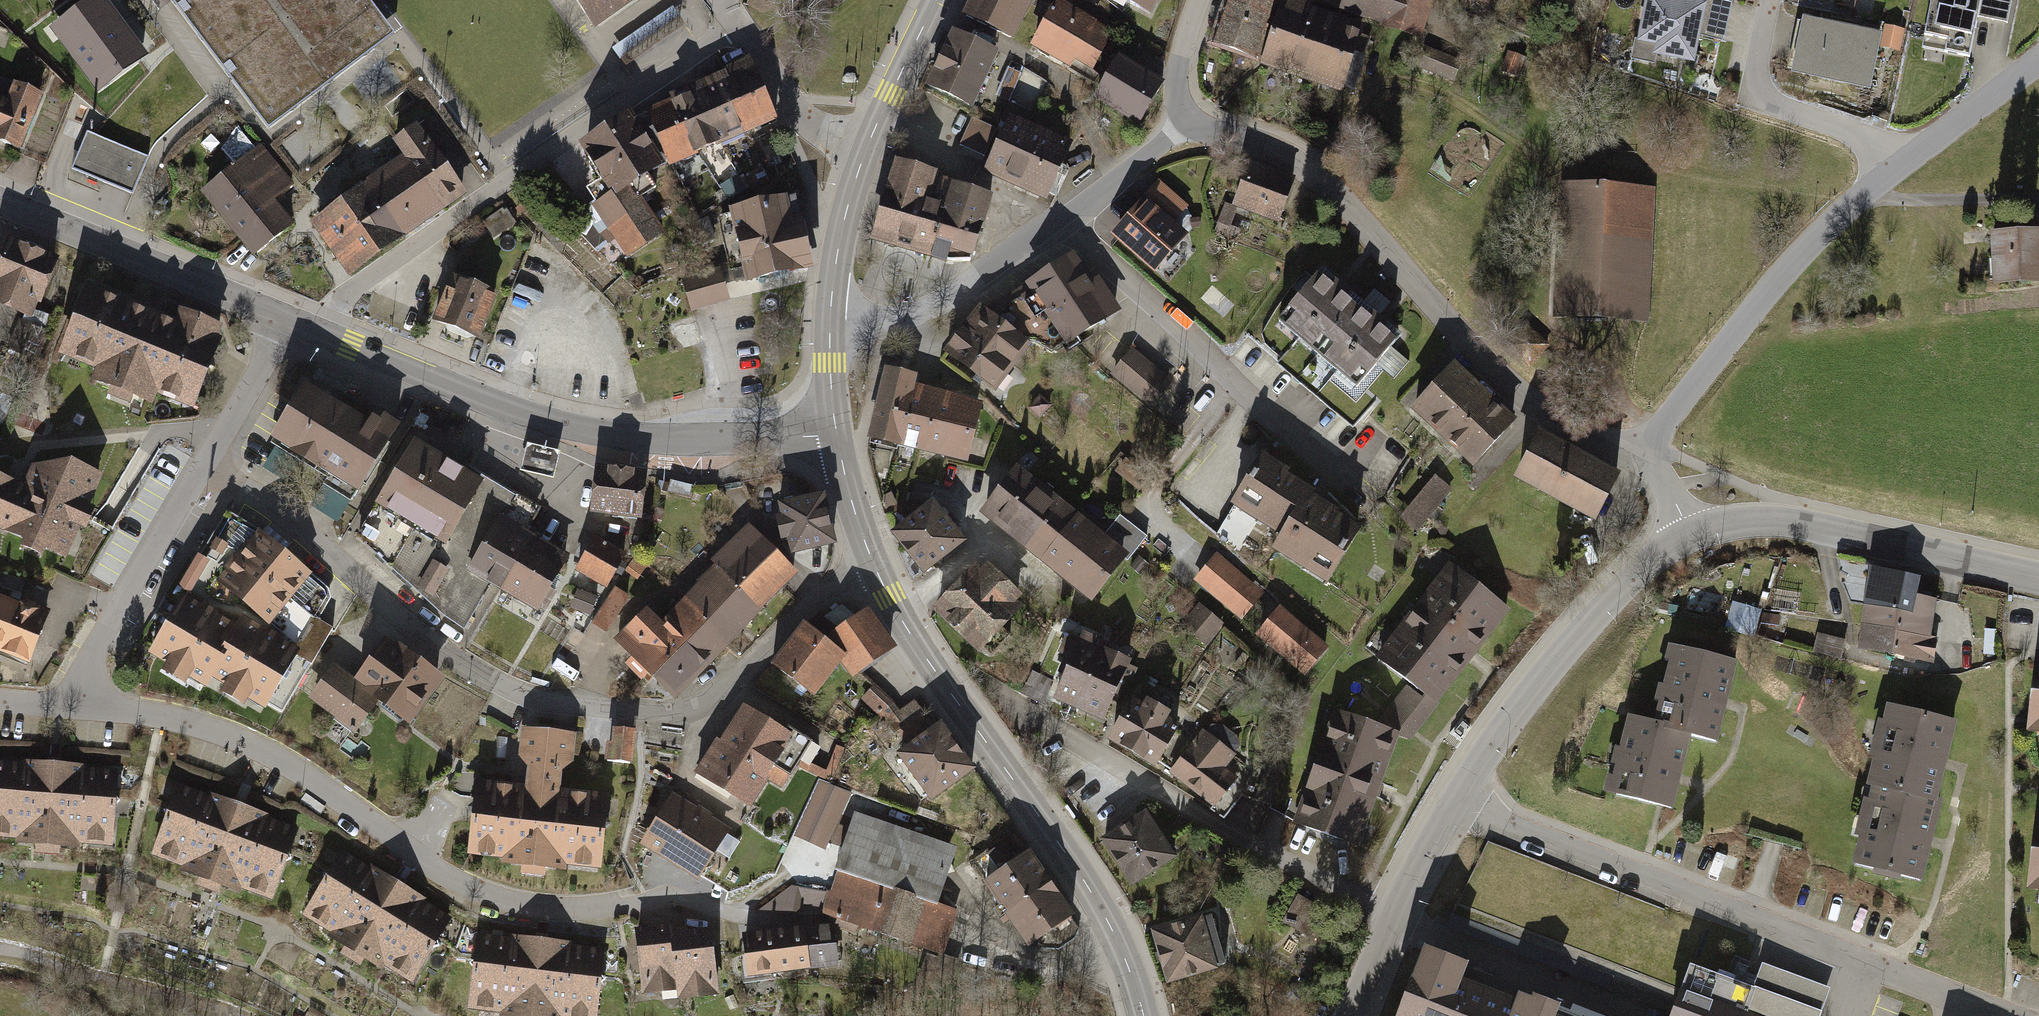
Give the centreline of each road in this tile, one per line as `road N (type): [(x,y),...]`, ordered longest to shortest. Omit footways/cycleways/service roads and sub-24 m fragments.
road 1 (residential): [(210,471),(301,528),(434,650),(498,687),(560,708),(653,721),(695,713),(822,598),(874,565)]
road 2 (residential): [(66,709),(187,726),(252,749),(476,895),(526,910),(584,913),(680,899),(785,922)]
road 3 (track): [(1649,444),(1552,324),(1559,185),(1543,157),(1446,98),(1395,82),(1364,95),(1319,178)]
road 4 (residential): [(1456,799),(1512,829),(2006,1015)]
road 5 (residential): [(1191,121),(1258,143),(1319,178),(1526,400),(1594,443),(1649,444)]
road 6 (tertiary): [(836,436),(656,439),(537,421),(306,331)]
road 7 (residential): [(739,25),(306,331)]
road 8 (secondary): [(1143,1015),(1093,893),(918,646),(874,565)]
road 9 (residential): [(1393,917),(1266,853),(1001,692)]
road 10 (residential): [(831,319),(895,320),(934,306),(1093,200),(1191,121)]
road 11 (tertiary): [(1898,166),(1808,247),(1649,444)]
road 12 (tertiary): [(2038,577),(1796,522),(1726,523),(1686,536)]
road 13 (tertiary): [(1686,536),(1656,555),(1594,617),(1456,799)]
road 14 (tertiary): [(306,331),(0,206)]
road 15 (residential): [(210,471),(66,709)]
road 16 (residential): [(1771,0),(1754,84),(1763,103),(1875,145),(1898,166)]
road 17 (residential): [(226,443),(198,432),(36,443)]
road 18 (residential): [(861,149),(819,131),(780,98),(739,25)]
road 19 (secondary): [(831,319),(837,230),(861,149)]
road 20 (tertiary): [(2038,65),(1898,166)]
road 21 (secondary): [(861,149),(936,0)]
road 22 (residential): [(306,331),(226,443)]
road 23 (secondary): [(874,565),(836,436)]
road 24 (tertiary): [(1456,799),(1393,917)]
road 25 (residential): [(1191,121),(1176,78),(1201,0)]

